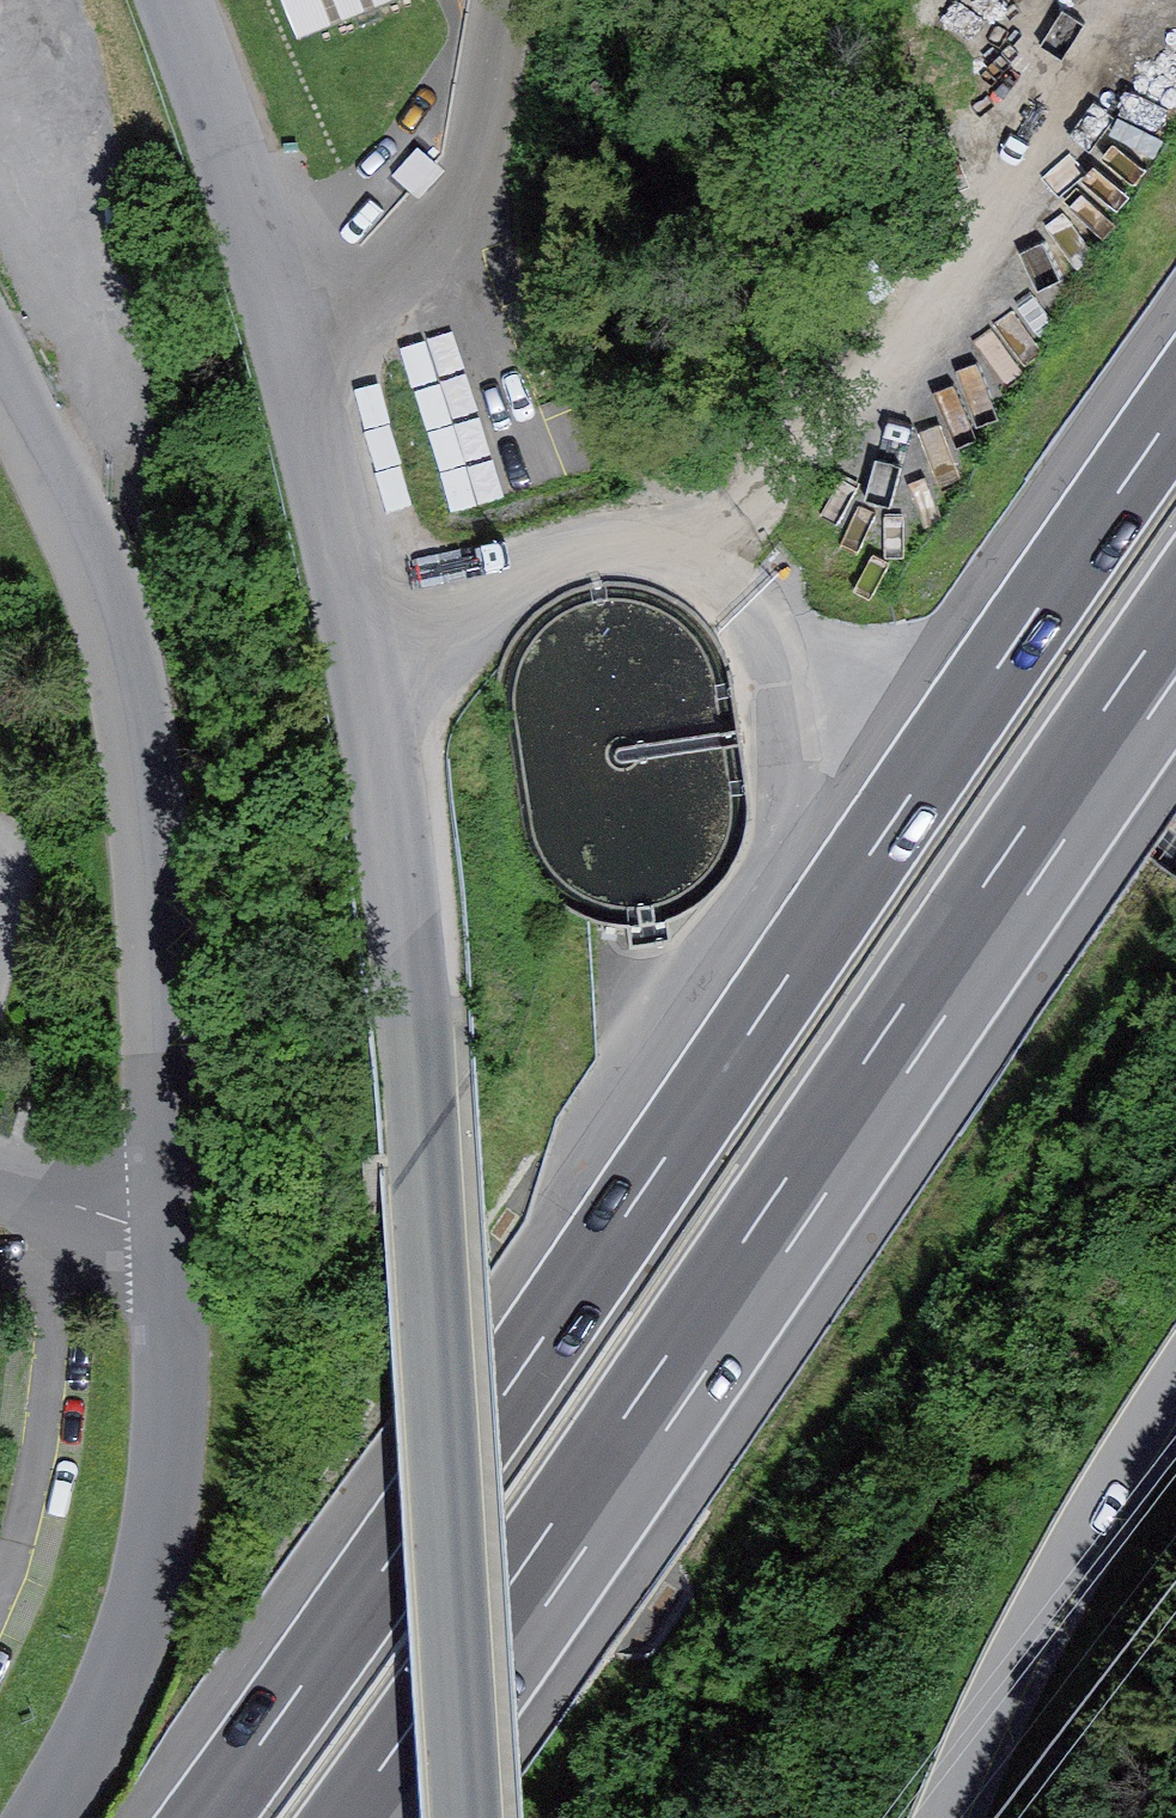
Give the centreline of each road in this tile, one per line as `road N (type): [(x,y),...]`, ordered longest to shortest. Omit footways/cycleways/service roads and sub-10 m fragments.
road 1 (tertiary): [(467,1817),(429,1141),(407,921),(371,696),(276,292),(171,0)]
road 2 (motorway): [(1175,410),(205,1817)]
road 3 (unclassified): [(47,1817),(121,1680),(170,1493),(171,1237),(158,979),(123,662),(88,554),(0,375)]
road 4 (motorway): [(371,1817),(1175,645)]
road 5 (track): [(1118,0),(1077,53),(888,393),(675,555)]
road 6 (unclassified): [(1175,1393),(1029,1644),(942,1817)]

